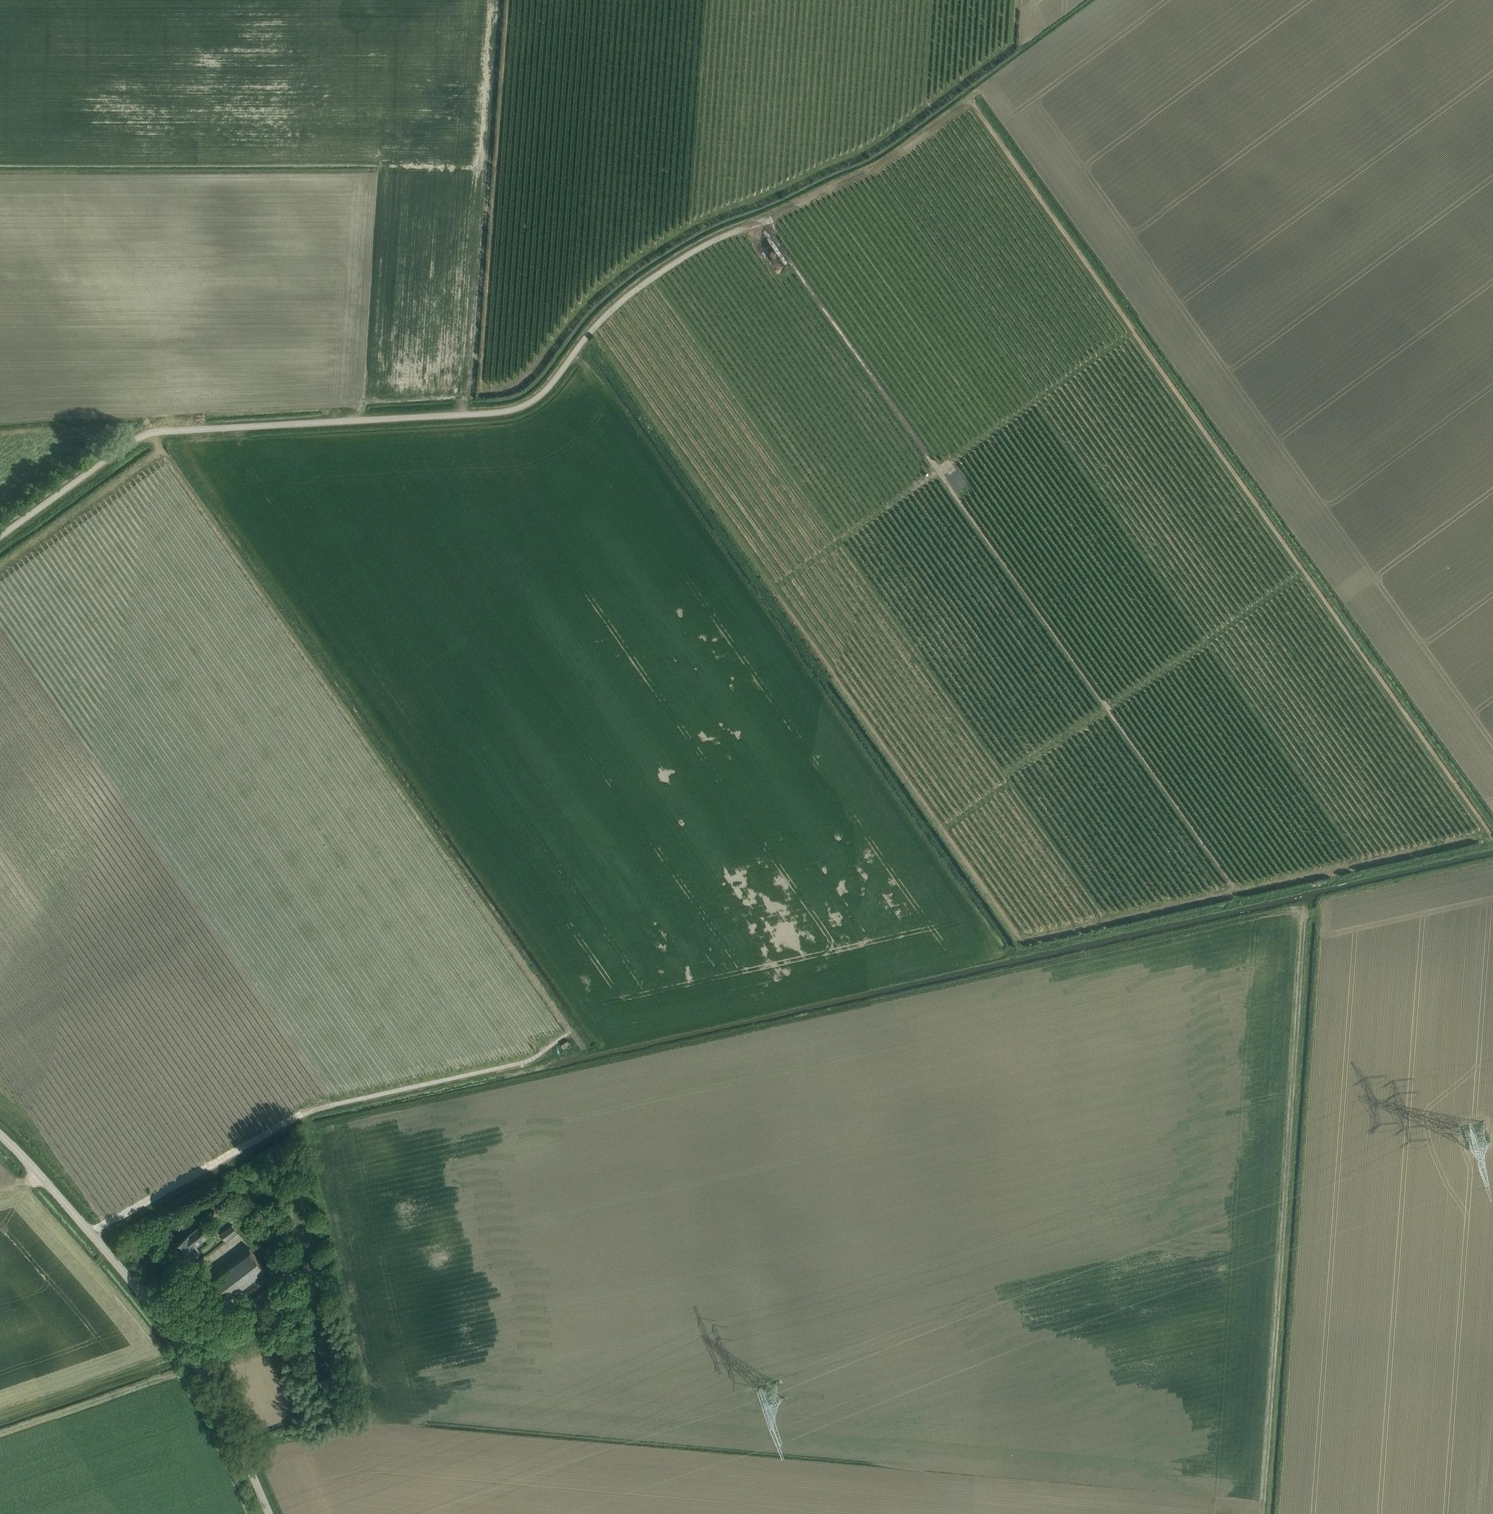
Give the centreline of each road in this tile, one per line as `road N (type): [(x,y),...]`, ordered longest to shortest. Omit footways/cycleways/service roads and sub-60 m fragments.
road 1 (unclassified): [(0,537),(156,432),(520,408),(544,393),(628,290),(743,222)]
road 2 (unclassified): [(262,1513),(197,1372),(0,1141)]

